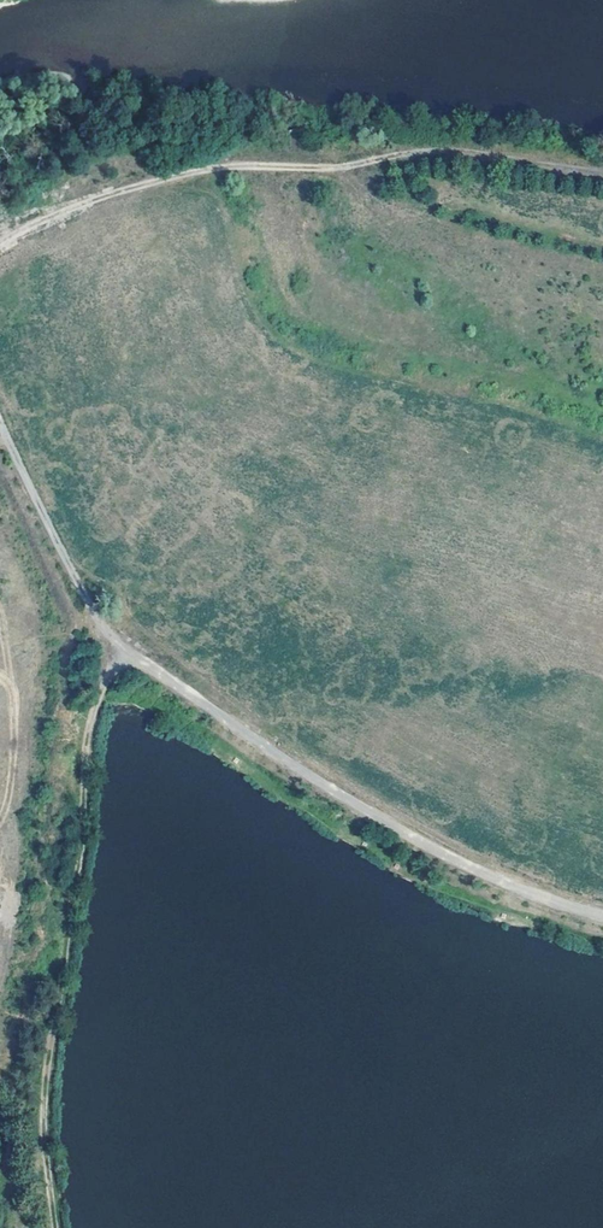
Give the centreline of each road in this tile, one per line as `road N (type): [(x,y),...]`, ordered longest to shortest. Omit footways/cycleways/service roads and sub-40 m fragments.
road 1 (track): [(0,425),(93,617),(121,652),(342,797),(478,873),(602,916)]
road 2 (track): [(602,175),(423,151),(214,164),(85,198),(0,231)]
road 3 (track): [(121,652),(87,739),(84,832),(49,1052),(45,1142),(55,1227)]

